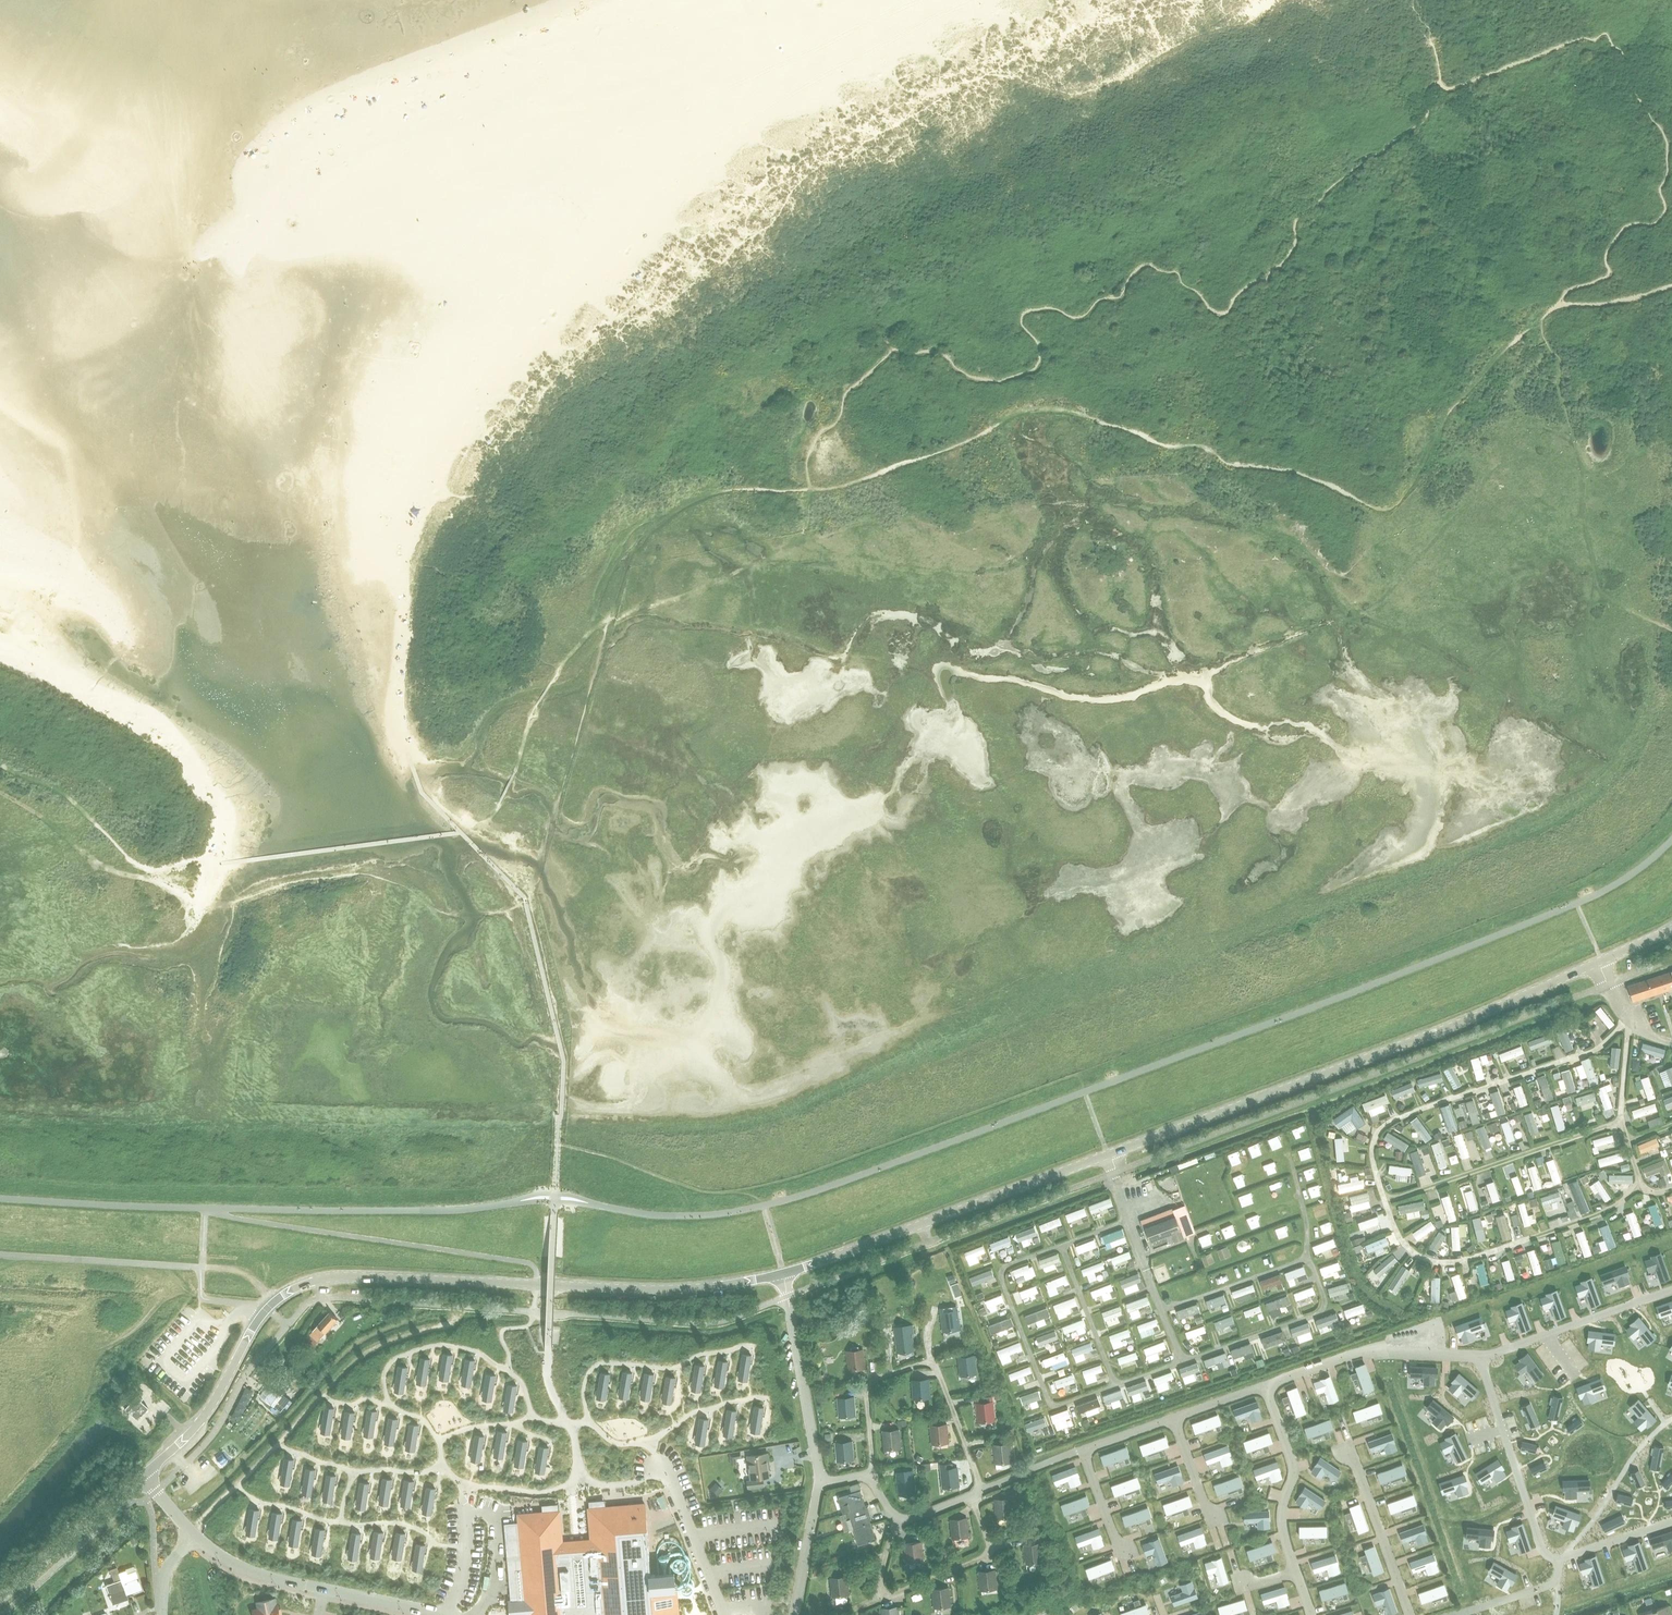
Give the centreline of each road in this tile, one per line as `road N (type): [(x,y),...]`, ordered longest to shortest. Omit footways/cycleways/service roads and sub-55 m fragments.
road 1 (tertiary): [(0,1598),(186,1436),(259,1316),(314,1280),(677,1289),(783,1274),(1441,1030),(1671,922)]
road 2 (track): [(190,1532),(348,1367),(405,1335),(454,1323),(461,1307)]

